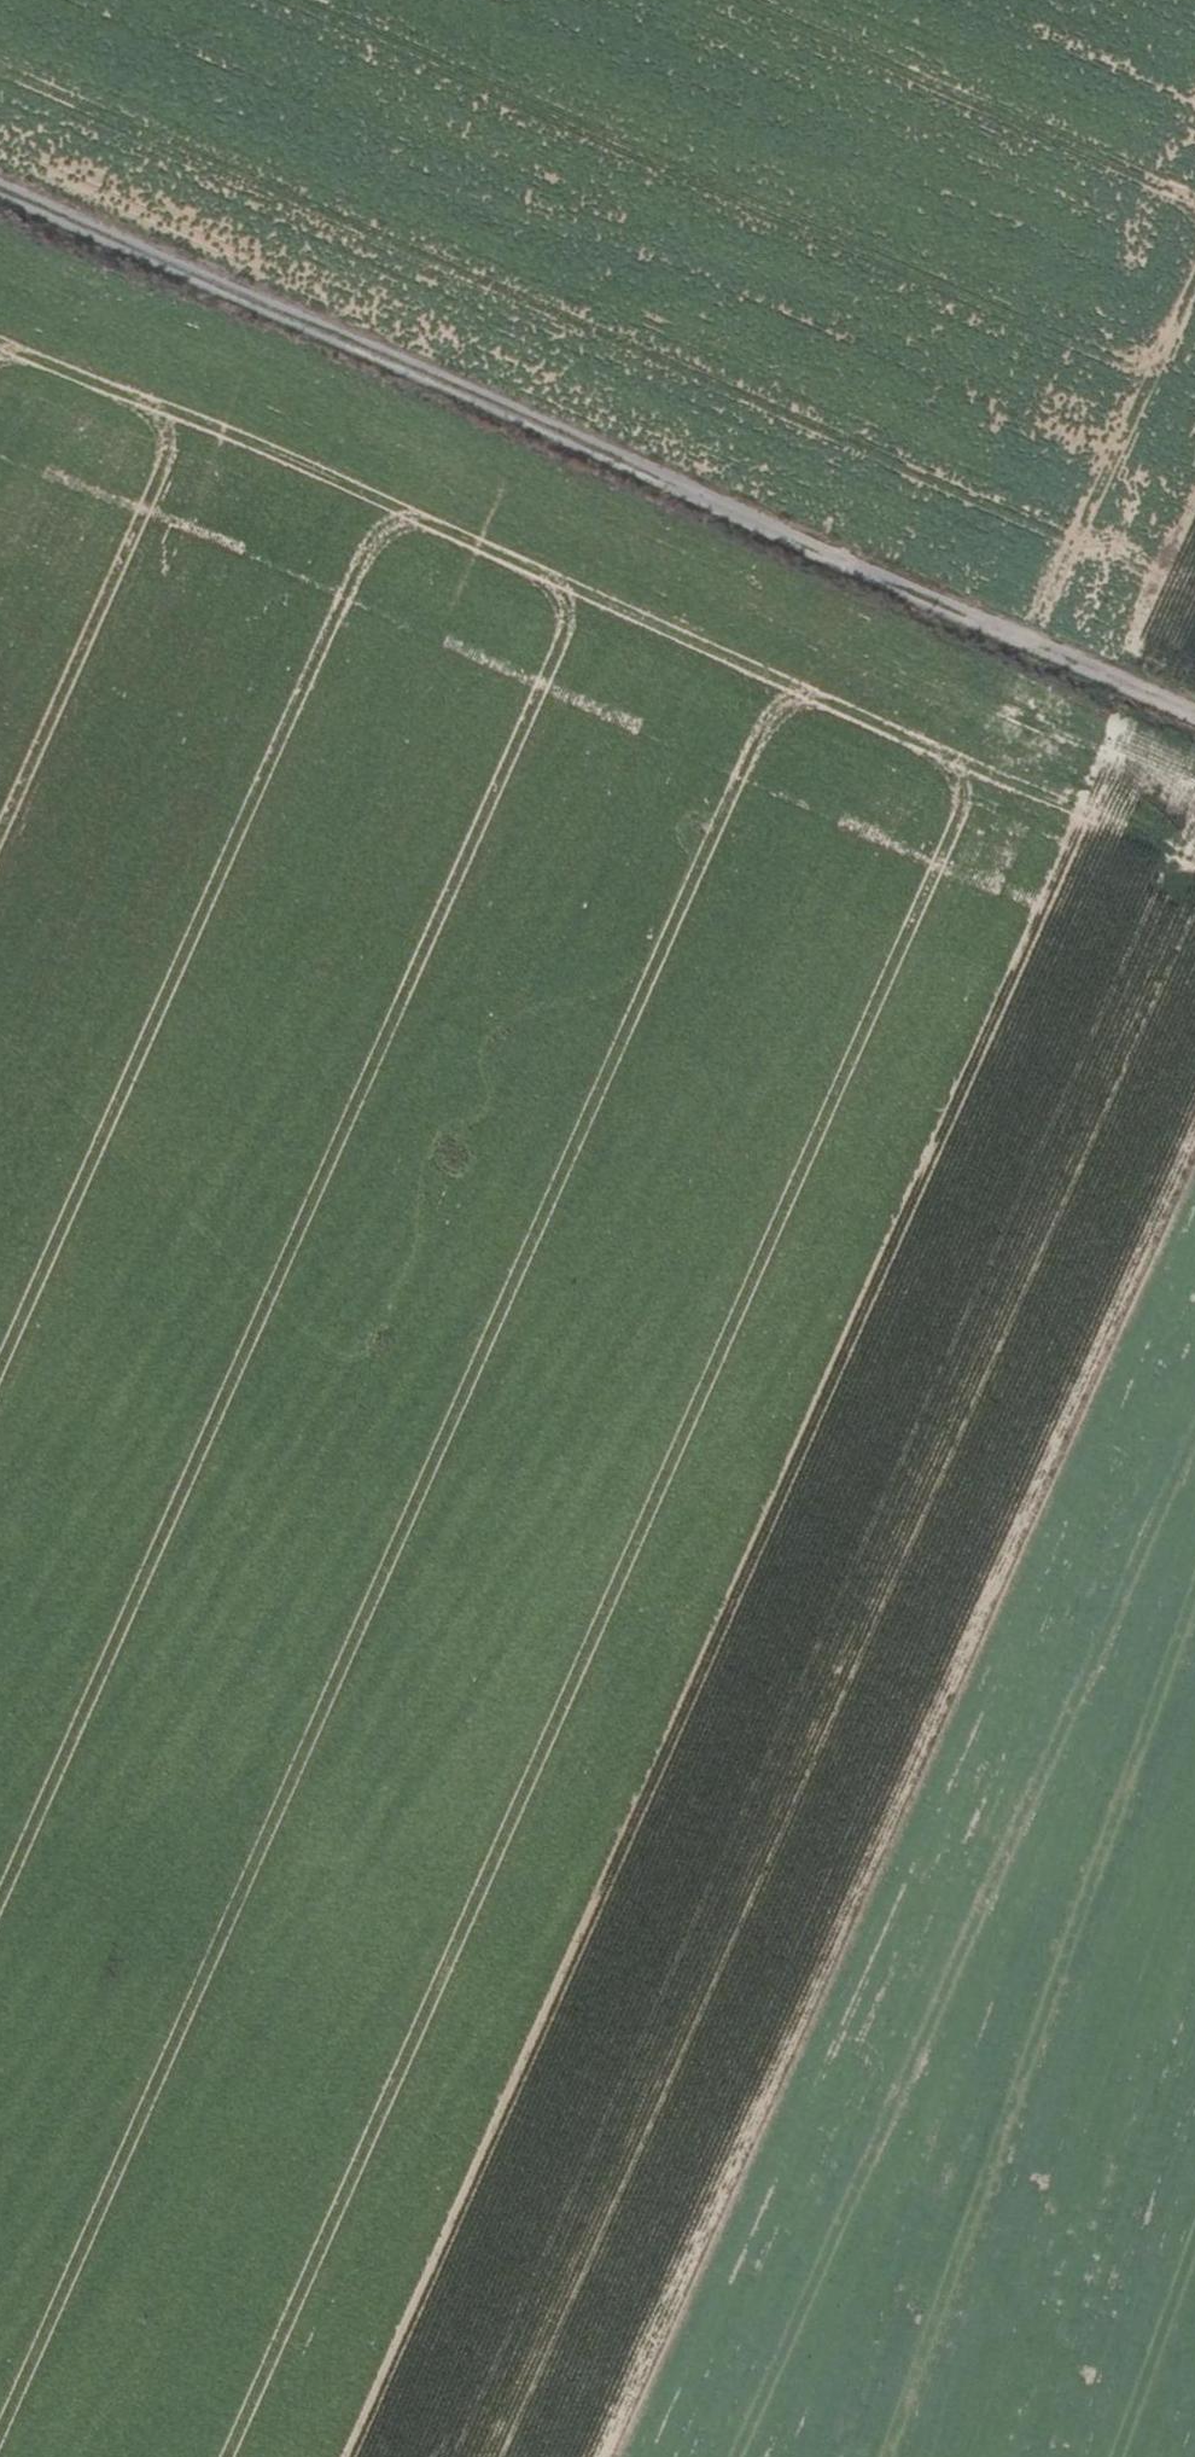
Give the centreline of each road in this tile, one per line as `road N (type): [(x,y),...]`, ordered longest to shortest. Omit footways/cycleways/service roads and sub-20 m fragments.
road 1 (track): [(0,194),(1194,720)]

